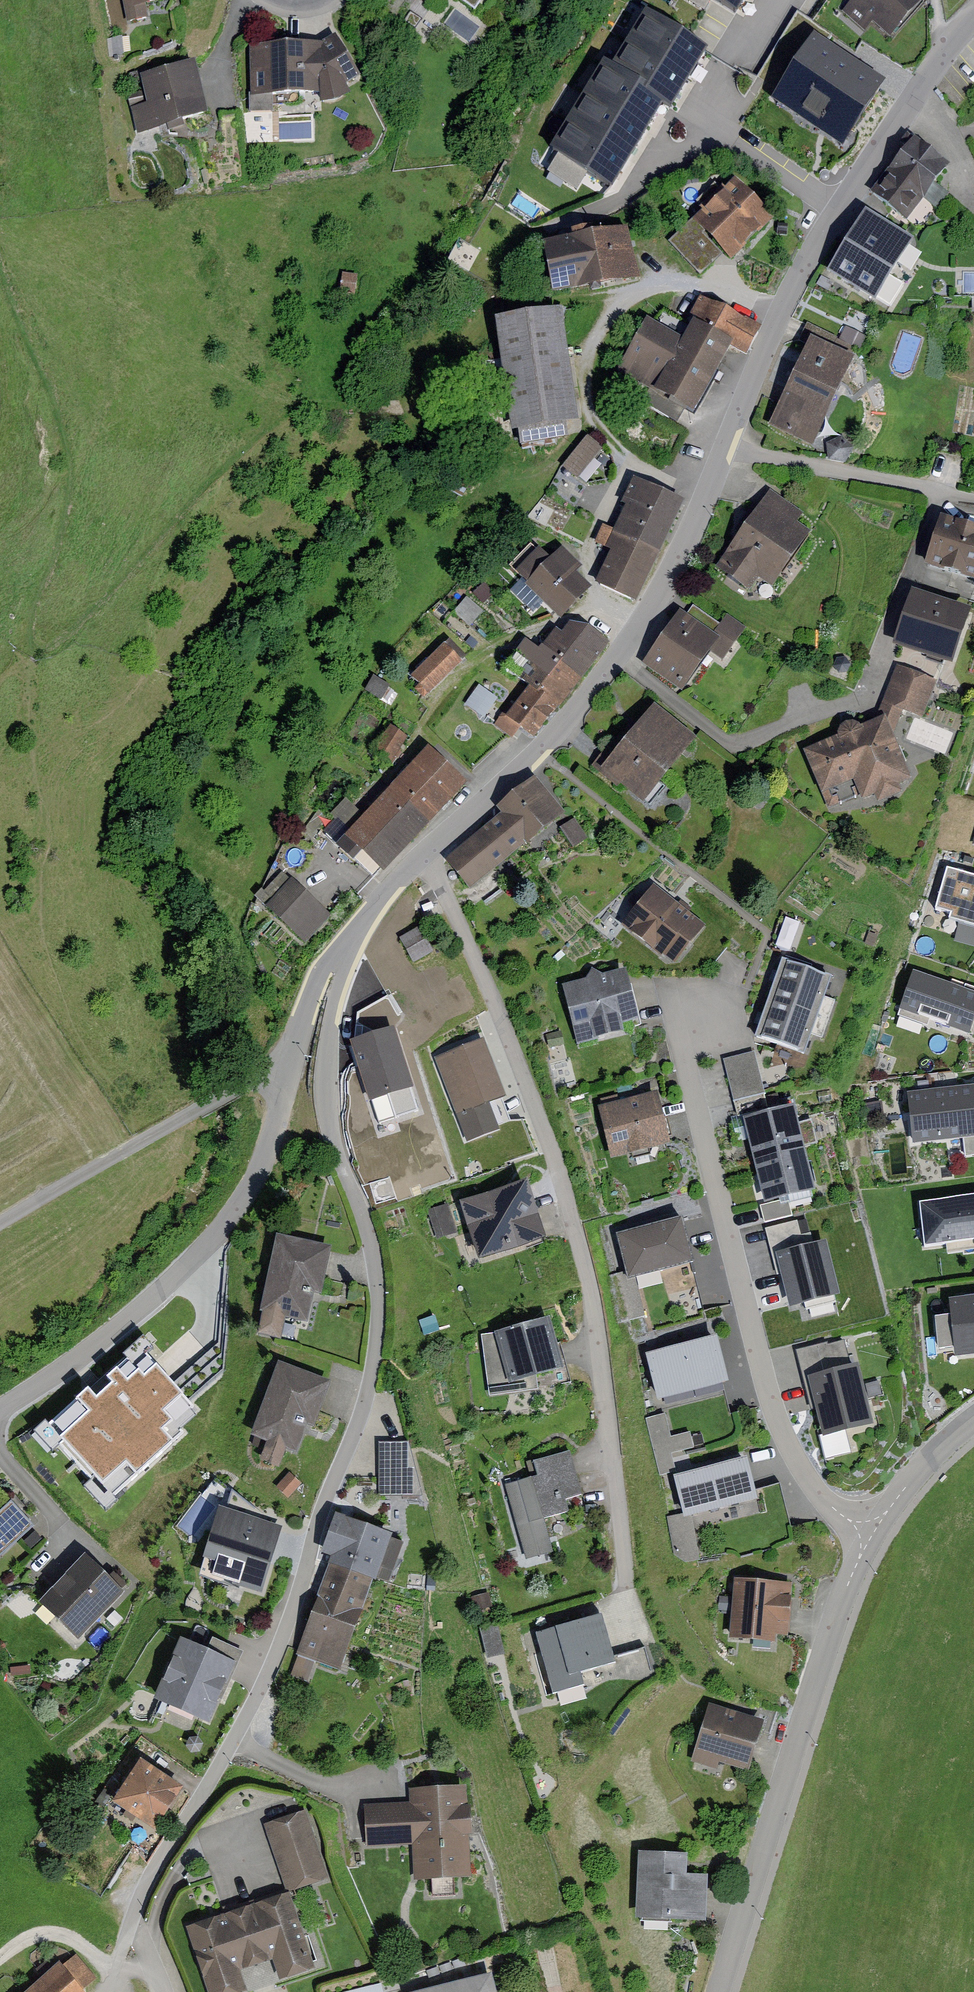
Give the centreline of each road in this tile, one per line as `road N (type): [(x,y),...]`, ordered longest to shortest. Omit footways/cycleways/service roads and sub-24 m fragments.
road 1 (track): [(598,410),(544,460),(518,451),(455,403),(297,417),(240,451),(101,599),(36,646),(35,587),(70,502),(51,400),(0,264)]
road 2 (residential): [(132,1927),(143,1892),(270,1671),(369,1386),(377,1272),(333,1144),(323,1076),(337,998),(372,913)]
road 3 (residential): [(431,855),(539,752),(669,580),(798,280),(929,72),(973,23)]
road 4 (residential): [(431,855),(570,1207),(601,1357),(626,1595)]
road 5 (residential): [(702,1011),(688,1066),(778,1425),(806,1482),(871,1537)]
road 6 (residential): [(296,1051),(260,1171),(225,1226),(169,1286),(0,1410)]
road 7 (residential): [(871,1537),(718,1991)]
road 8 (unclassified): [(0,1227),(296,1051)]
road 9 (residential): [(372,913),(334,955),(296,1051)]
road 10 (residential): [(973,1420),(921,1468),(871,1537)]
road 11 (track): [(117,1971),(84,1946),(42,1934),(0,1962)]

